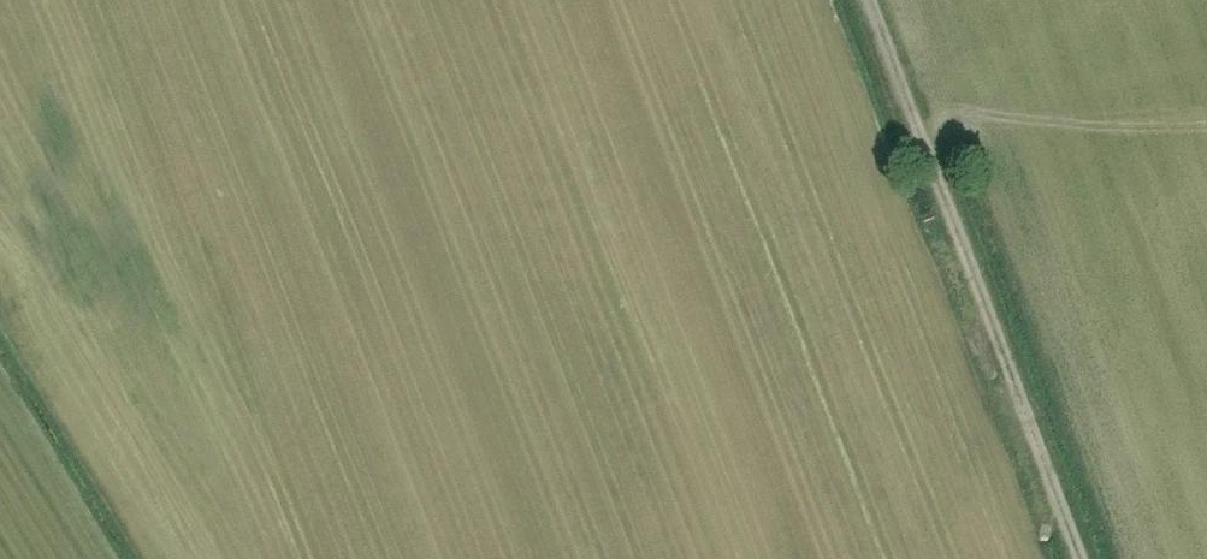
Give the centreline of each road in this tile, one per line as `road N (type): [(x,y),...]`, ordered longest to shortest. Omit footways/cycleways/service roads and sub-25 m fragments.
road 1 (track): [(873,0),(1085,558)]

